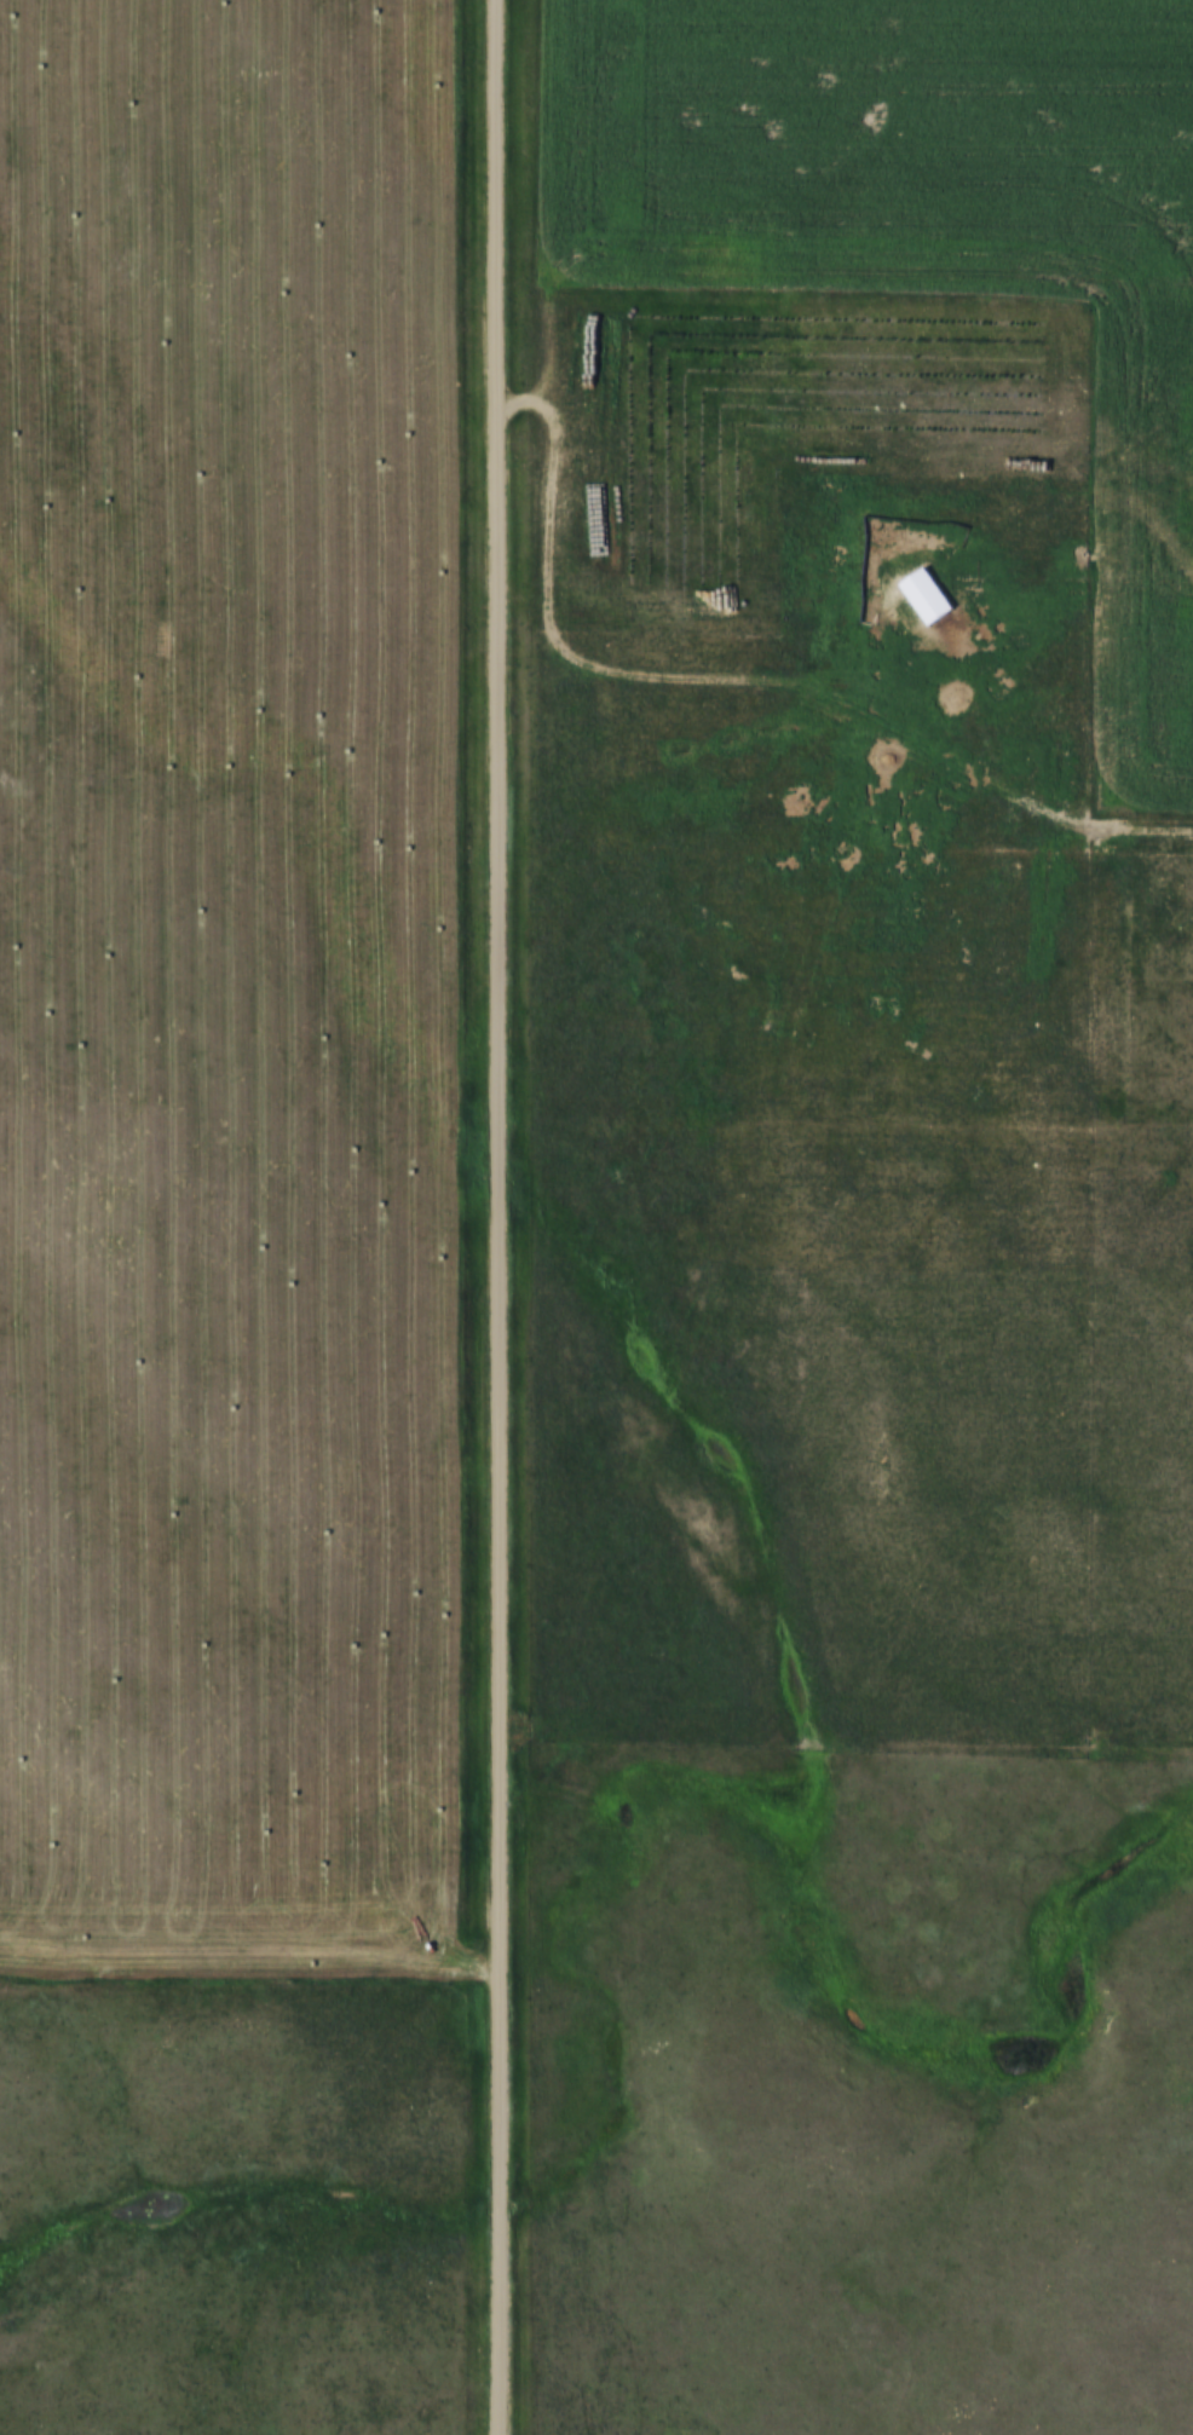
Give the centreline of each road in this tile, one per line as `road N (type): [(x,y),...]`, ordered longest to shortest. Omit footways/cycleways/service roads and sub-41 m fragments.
road 1 (tertiary): [(498,0),(508,2434)]

